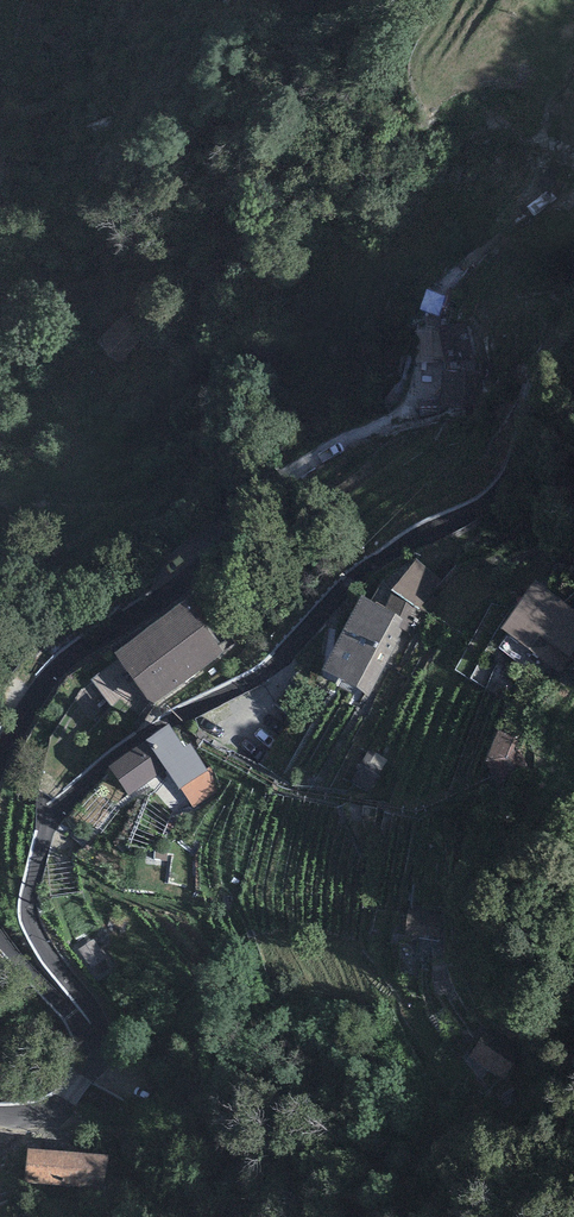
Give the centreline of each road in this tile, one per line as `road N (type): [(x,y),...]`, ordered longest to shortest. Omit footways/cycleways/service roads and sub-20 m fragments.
road 1 (residential): [(87,1048),(99,1036),(96,1010),(33,920),(32,879),(60,798),(165,723),(266,671),(343,593),(414,540),(490,500),(543,397)]
road 2 (residential): [(0,746),(81,652),(147,611),(241,514),(324,457),(404,420)]
road 3 (residential): [(87,1048),(60,999),(0,926)]
road 4 (residential): [(0,1116),(58,1101),(78,1080),(87,1048)]

